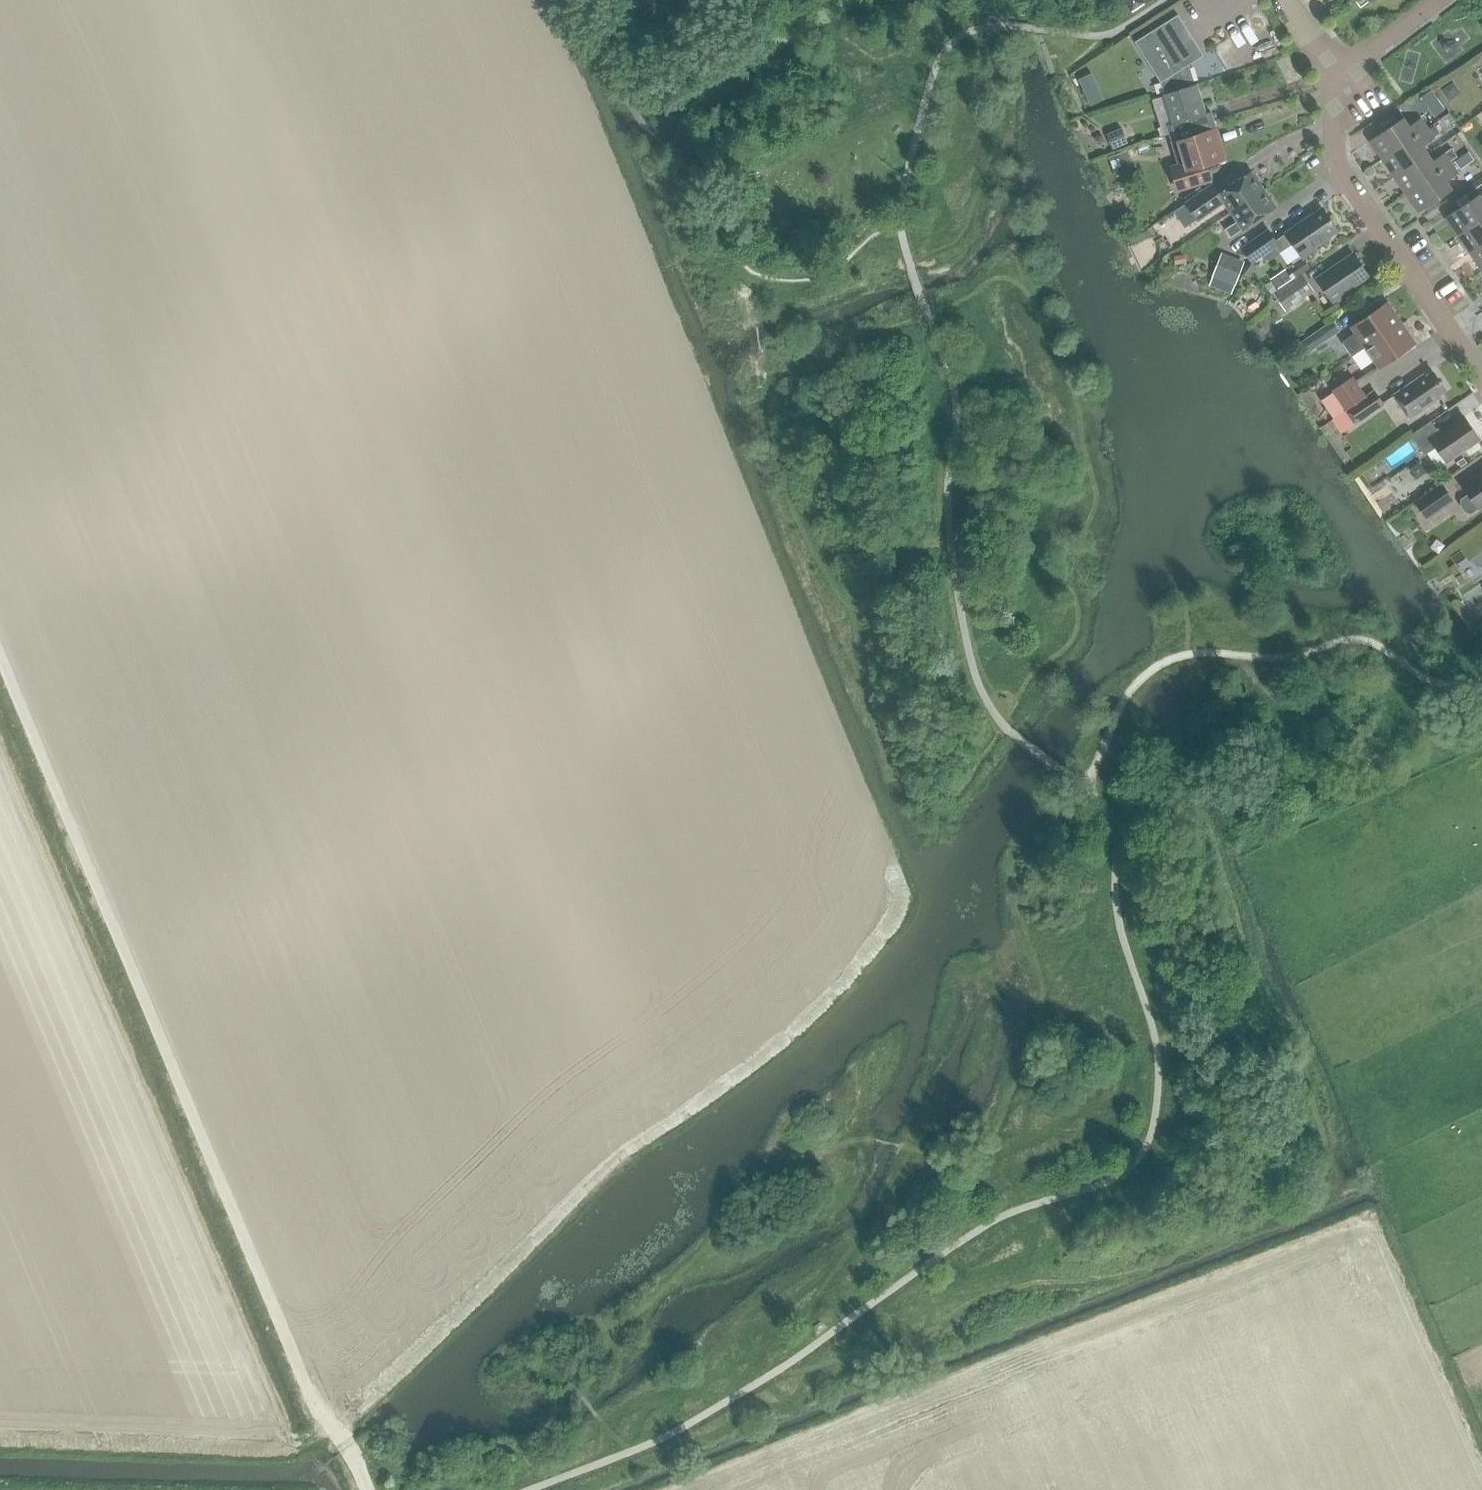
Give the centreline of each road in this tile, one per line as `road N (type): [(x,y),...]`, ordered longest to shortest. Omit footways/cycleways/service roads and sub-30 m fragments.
road 1 (residential): [(1481,381),(1347,186),(1330,106),(1335,79)]
road 2 (residential): [(1335,79),(1435,0)]

